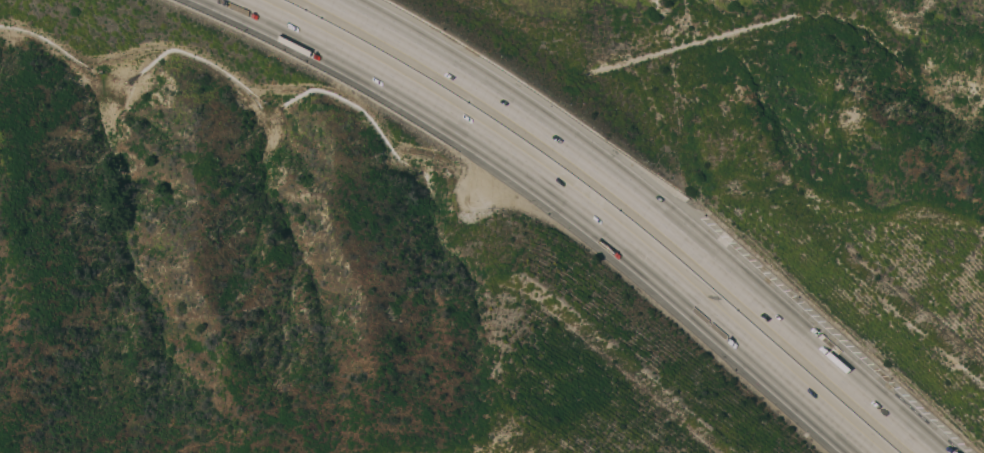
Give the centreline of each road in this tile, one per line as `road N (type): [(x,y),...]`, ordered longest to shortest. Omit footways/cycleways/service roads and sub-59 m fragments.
road 1 (motorway): [(223,0),(393,89),(541,184),(862,452)]
road 2 (motorway): [(934,452),(614,179),(519,111),(331,0)]

